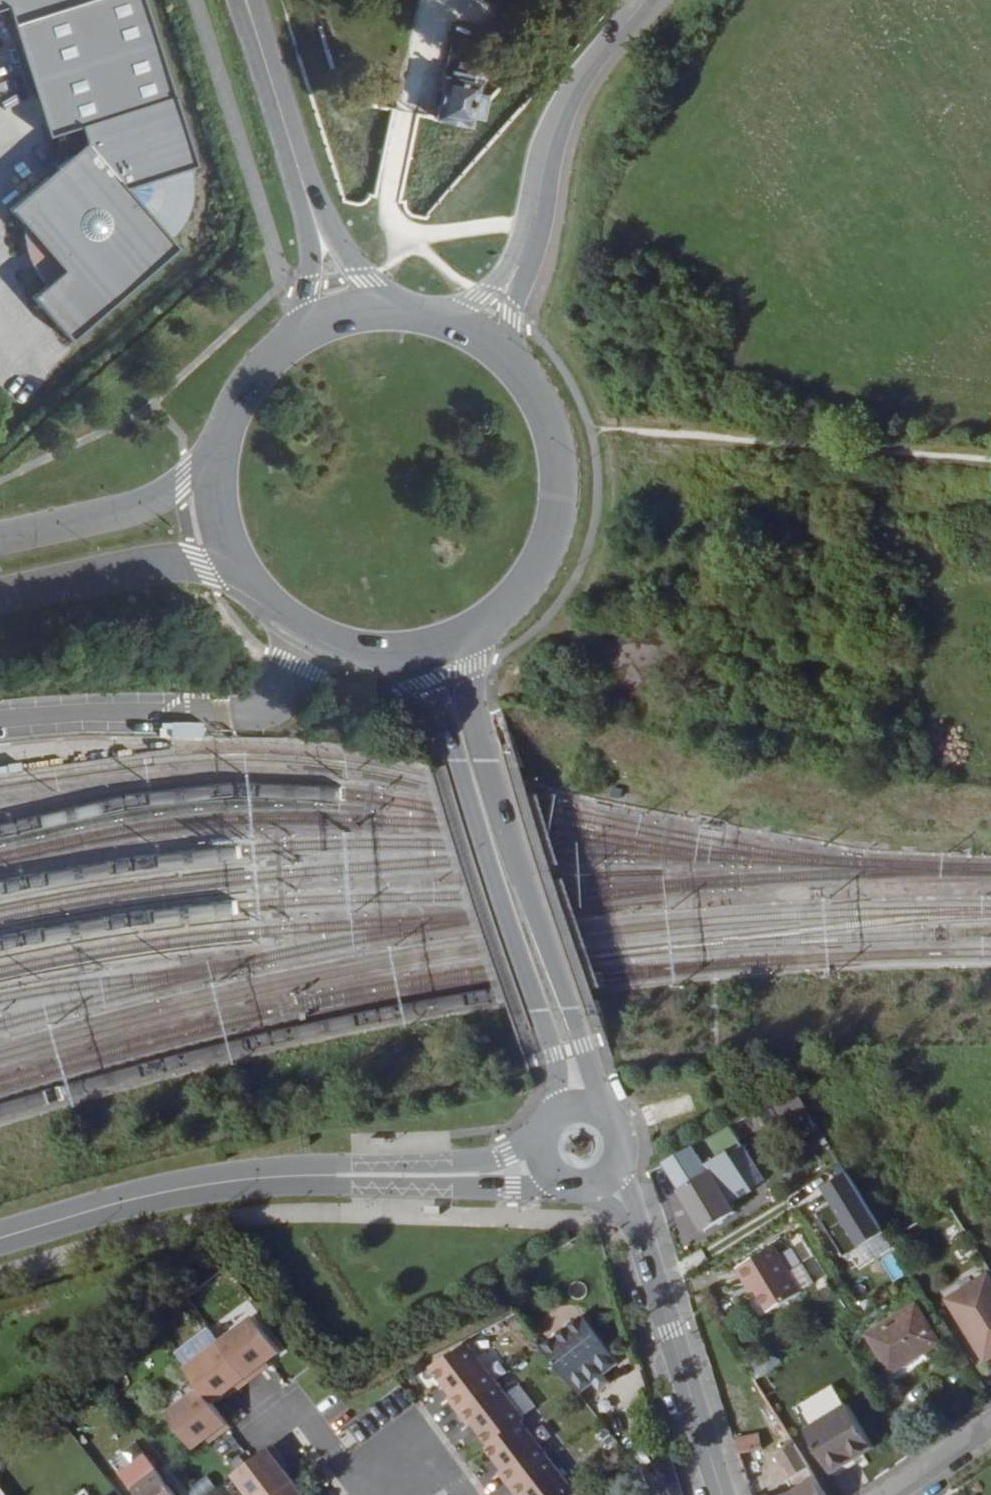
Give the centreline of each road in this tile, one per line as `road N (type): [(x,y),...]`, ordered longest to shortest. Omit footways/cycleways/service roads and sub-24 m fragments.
road 1 (secondary): [(602,1109),(474,707),(474,640)]
road 2 (secondary): [(391,659),(425,690),(462,759),(552,1055),(560,1108)]
road 3 (unclassified): [(433,1177),(201,1186),(0,1238)]
road 4 (secondary): [(474,640),(514,612),(544,574),(563,530),(569,482),(562,434),(515,359)]
road 5 (unclassified): [(646,0),(571,94),(520,262)]
road 6 (residential): [(465,1494),(428,1445),(361,1491),(296,1407),(257,1433)]
road 7 (secondary): [(638,1239),(720,1494)]
road 8 (secondary): [(0,601),(189,565),(243,571)]
road 9 (secondary): [(222,456),(131,512),(0,548)]
road 10 (secondary): [(316,209),(247,0)]
road 11 (track): [(400,243),(387,205),(419,51)]
road 12 (secondary): [(243,571),(296,629),(354,654),(391,659)]
road 13 (secondary): [(306,334),(251,386),(222,456)]
road 14 (secondary): [(398,311),(316,209)]
road 15 (secondary): [(316,209),(306,334)]
road 16 (unclassified): [(433,1177),(537,1186),(555,1179)]
road 17 (residential): [(990,1428),(890,1494)]

